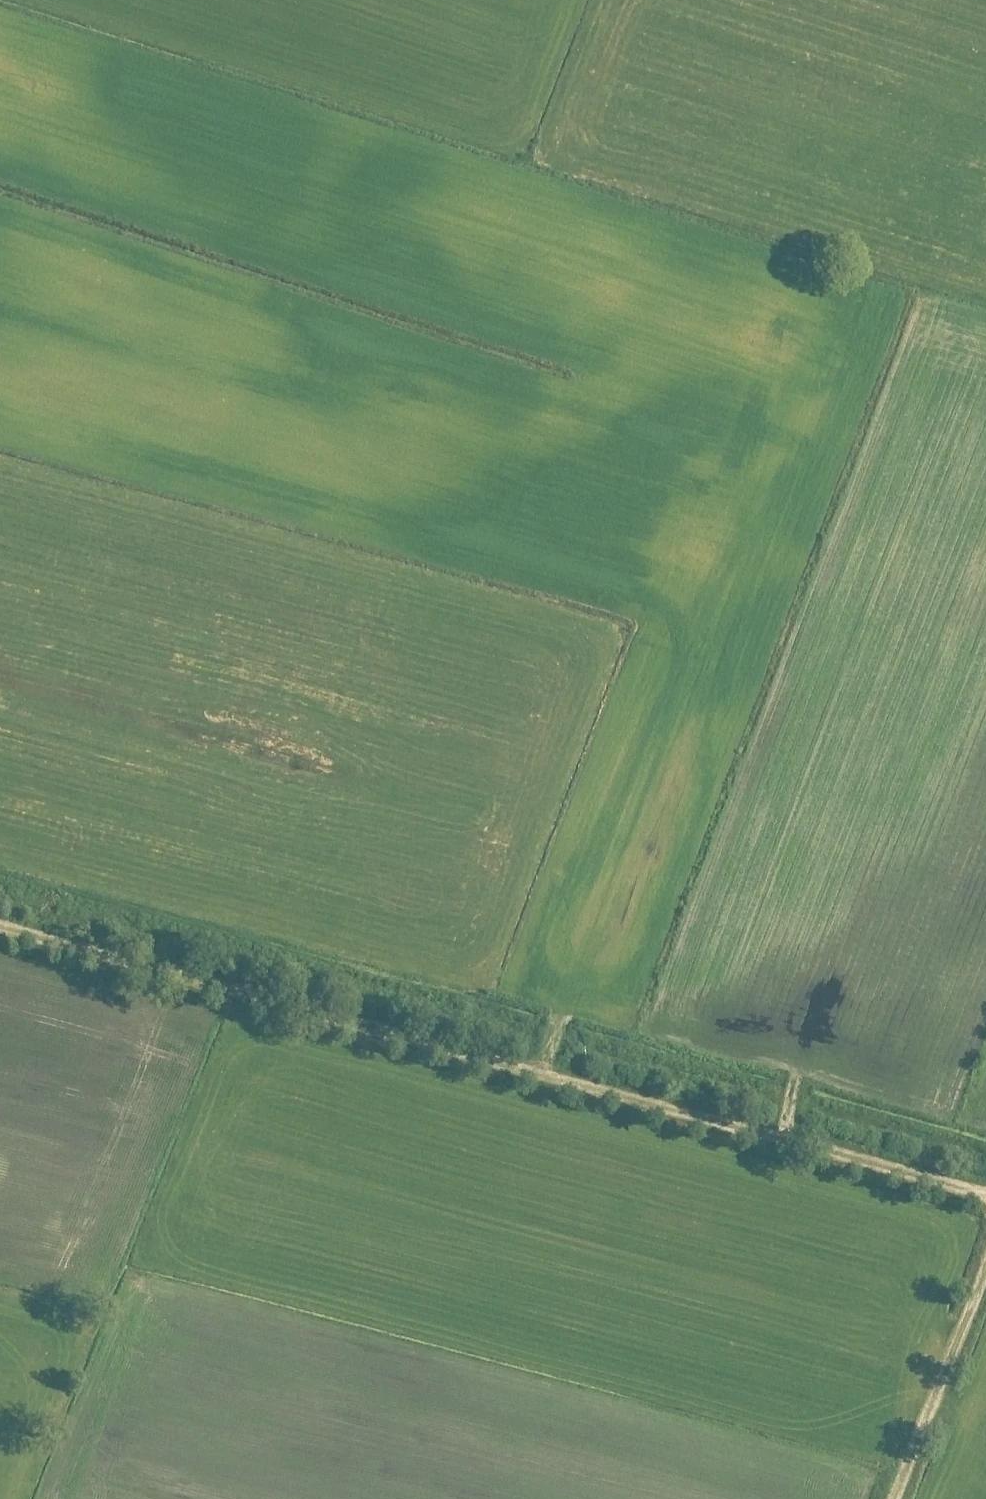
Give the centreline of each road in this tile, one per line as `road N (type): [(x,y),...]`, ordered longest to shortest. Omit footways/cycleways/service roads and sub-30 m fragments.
road 1 (track): [(0,930),(985,1198)]
road 2 (track): [(985,1264),(892,1498)]

